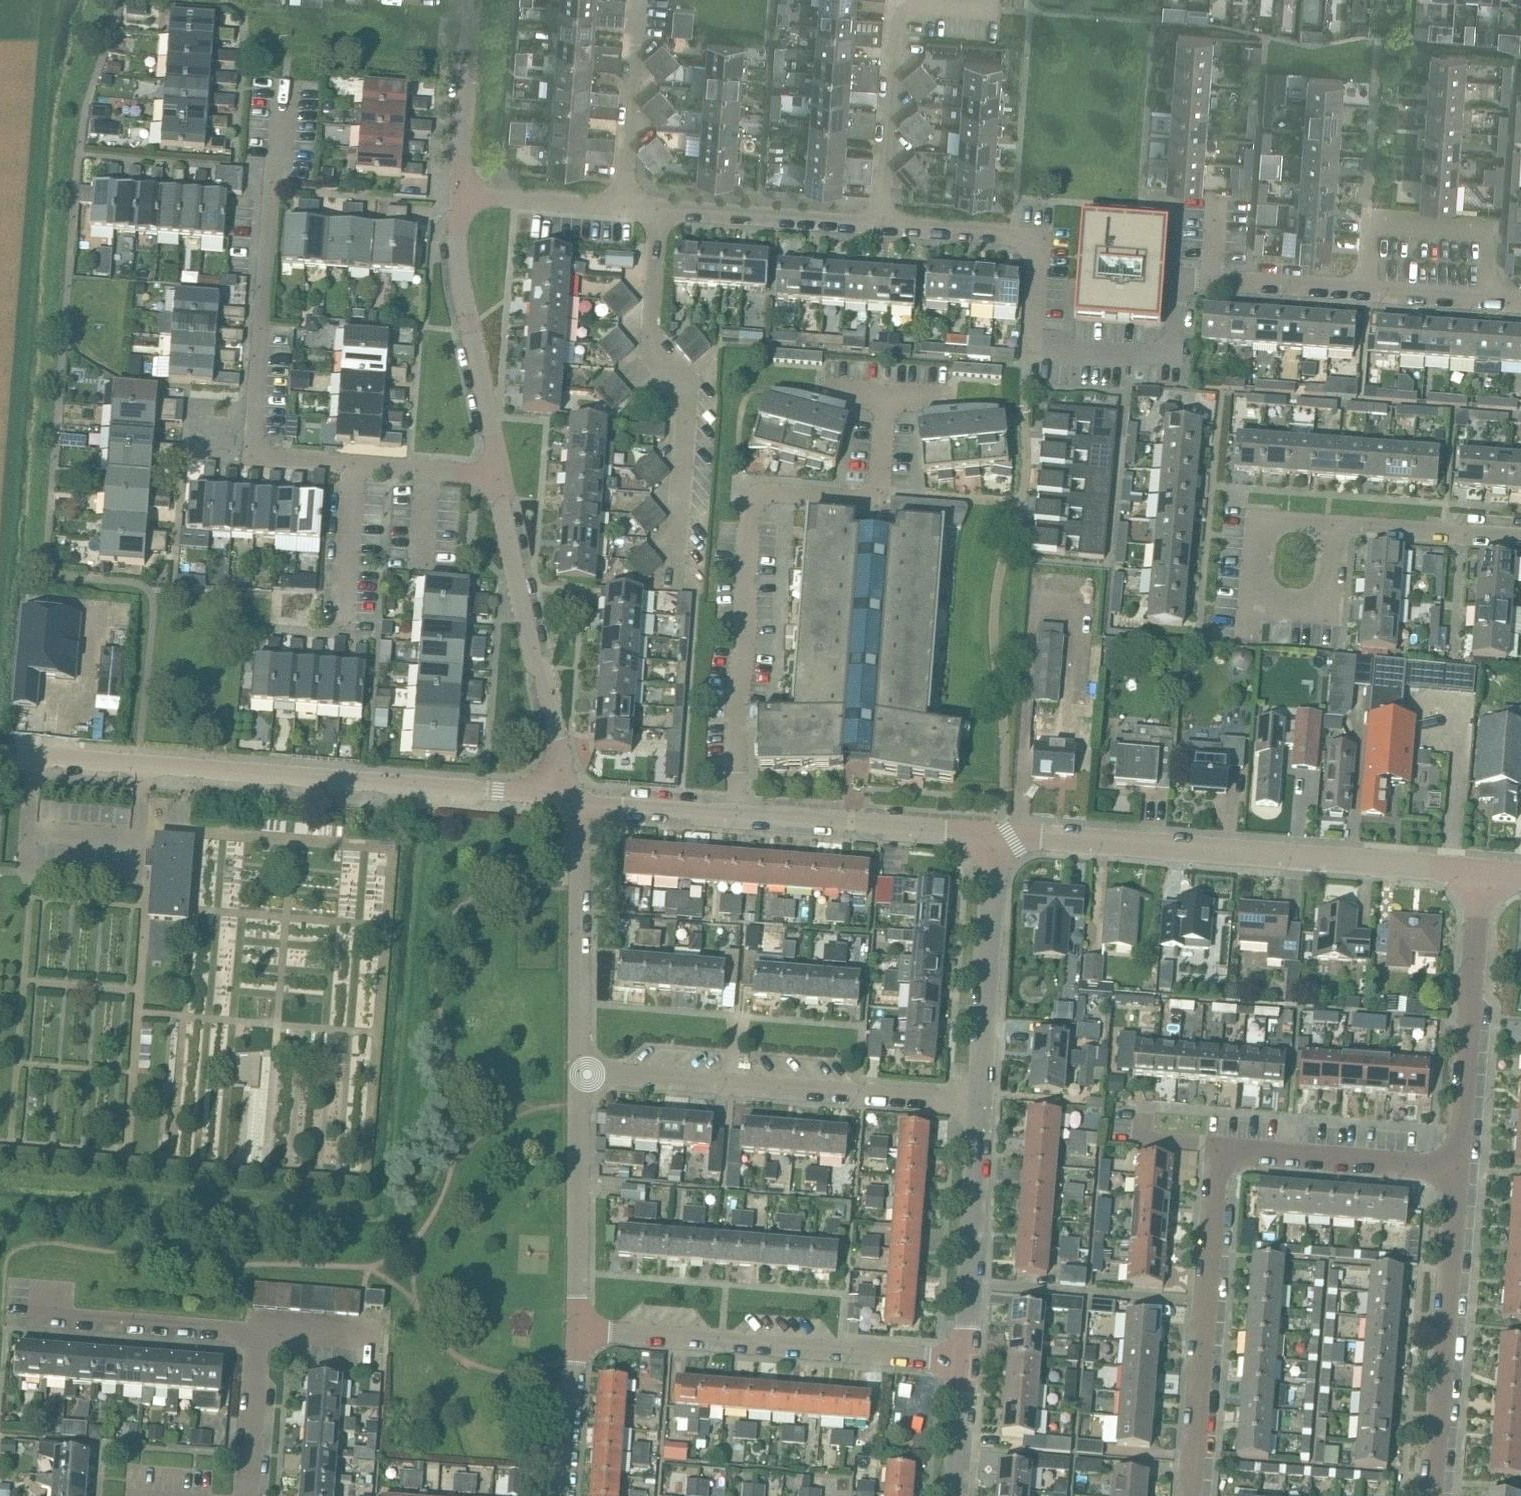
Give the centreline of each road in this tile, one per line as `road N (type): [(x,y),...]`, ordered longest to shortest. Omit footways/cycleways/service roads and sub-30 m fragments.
road 1 (residential): [(878,227),(1039,238),(1031,350),(1171,357),(1177,294),(1193,279),(1520,303)]
road 2 (residential): [(1188,1495),(1216,1150),(1456,1170)]
road 3 (unclassified): [(0,757),(568,800)]
road 4 (residential): [(735,814),(733,707),(750,508),(770,493),(866,500),(878,491),(885,393)]
road 5 (residential): [(286,83),(252,458),(354,465)]
road 6 (unclassified): [(1009,835),(1479,872)]
road 7 (residential): [(578,1072),(979,1104)]
road 8 (residential): [(576,1331),(963,1362)]
road 9 (unclassified): [(497,476),(568,800)]
road 10 (residential): [(1430,1495),(1456,1170)]
road 11 (residential): [(1456,1170),(1479,872)]
road 12 (unclassified): [(458,194),(459,275),(497,476)]
road 13 (residential): [(578,1072),(579,847),(568,800)]
road 14 (unclassified): [(979,1104),(994,834)]
road 15 (unclassified): [(994,834),(735,814)]
road 16 (residential): [(576,1331),(578,1072)]
road 17 (unclassified): [(963,1362),(979,1104)]
road 18 (residential): [(621,209),(878,227)]
road 19 (residential): [(878,227),(896,0)]
road 20 (residential): [(257,1334),(47,1318)]
road 21 (residential): [(621,209),(636,0)]
road 22 (unclassified): [(465,0),(458,194)]
road 23 (residential): [(1520,540),(1332,526)]
road 24 (unclassified): [(735,814),(568,800)]
road 25 (residential): [(562,1495),(576,1331)]
road 26 (residential): [(458,194),(621,209)]
road 27 (residential): [(244,1495),(257,1334)]
road 28 (residential): [(1332,526),(1326,610),(1249,605)]
road 29 (residential): [(1249,605),(1255,521),(1332,526)]
road 30 (residential): [(341,624),(354,465)]
road 31 (residential): [(354,465),(497,476)]
road 32 (unclassified): [(954,1495),(963,1362)]
road 33 (residential): [(257,1334),(381,1335)]

